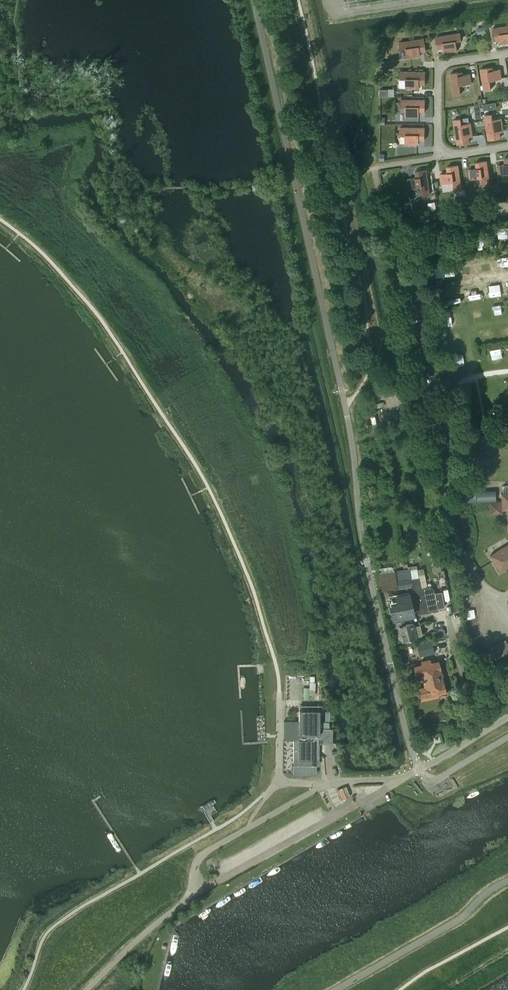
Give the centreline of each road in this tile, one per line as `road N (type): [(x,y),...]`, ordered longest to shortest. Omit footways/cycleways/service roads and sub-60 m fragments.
road 1 (unclassified): [(323,784),(404,778),(507,716)]

